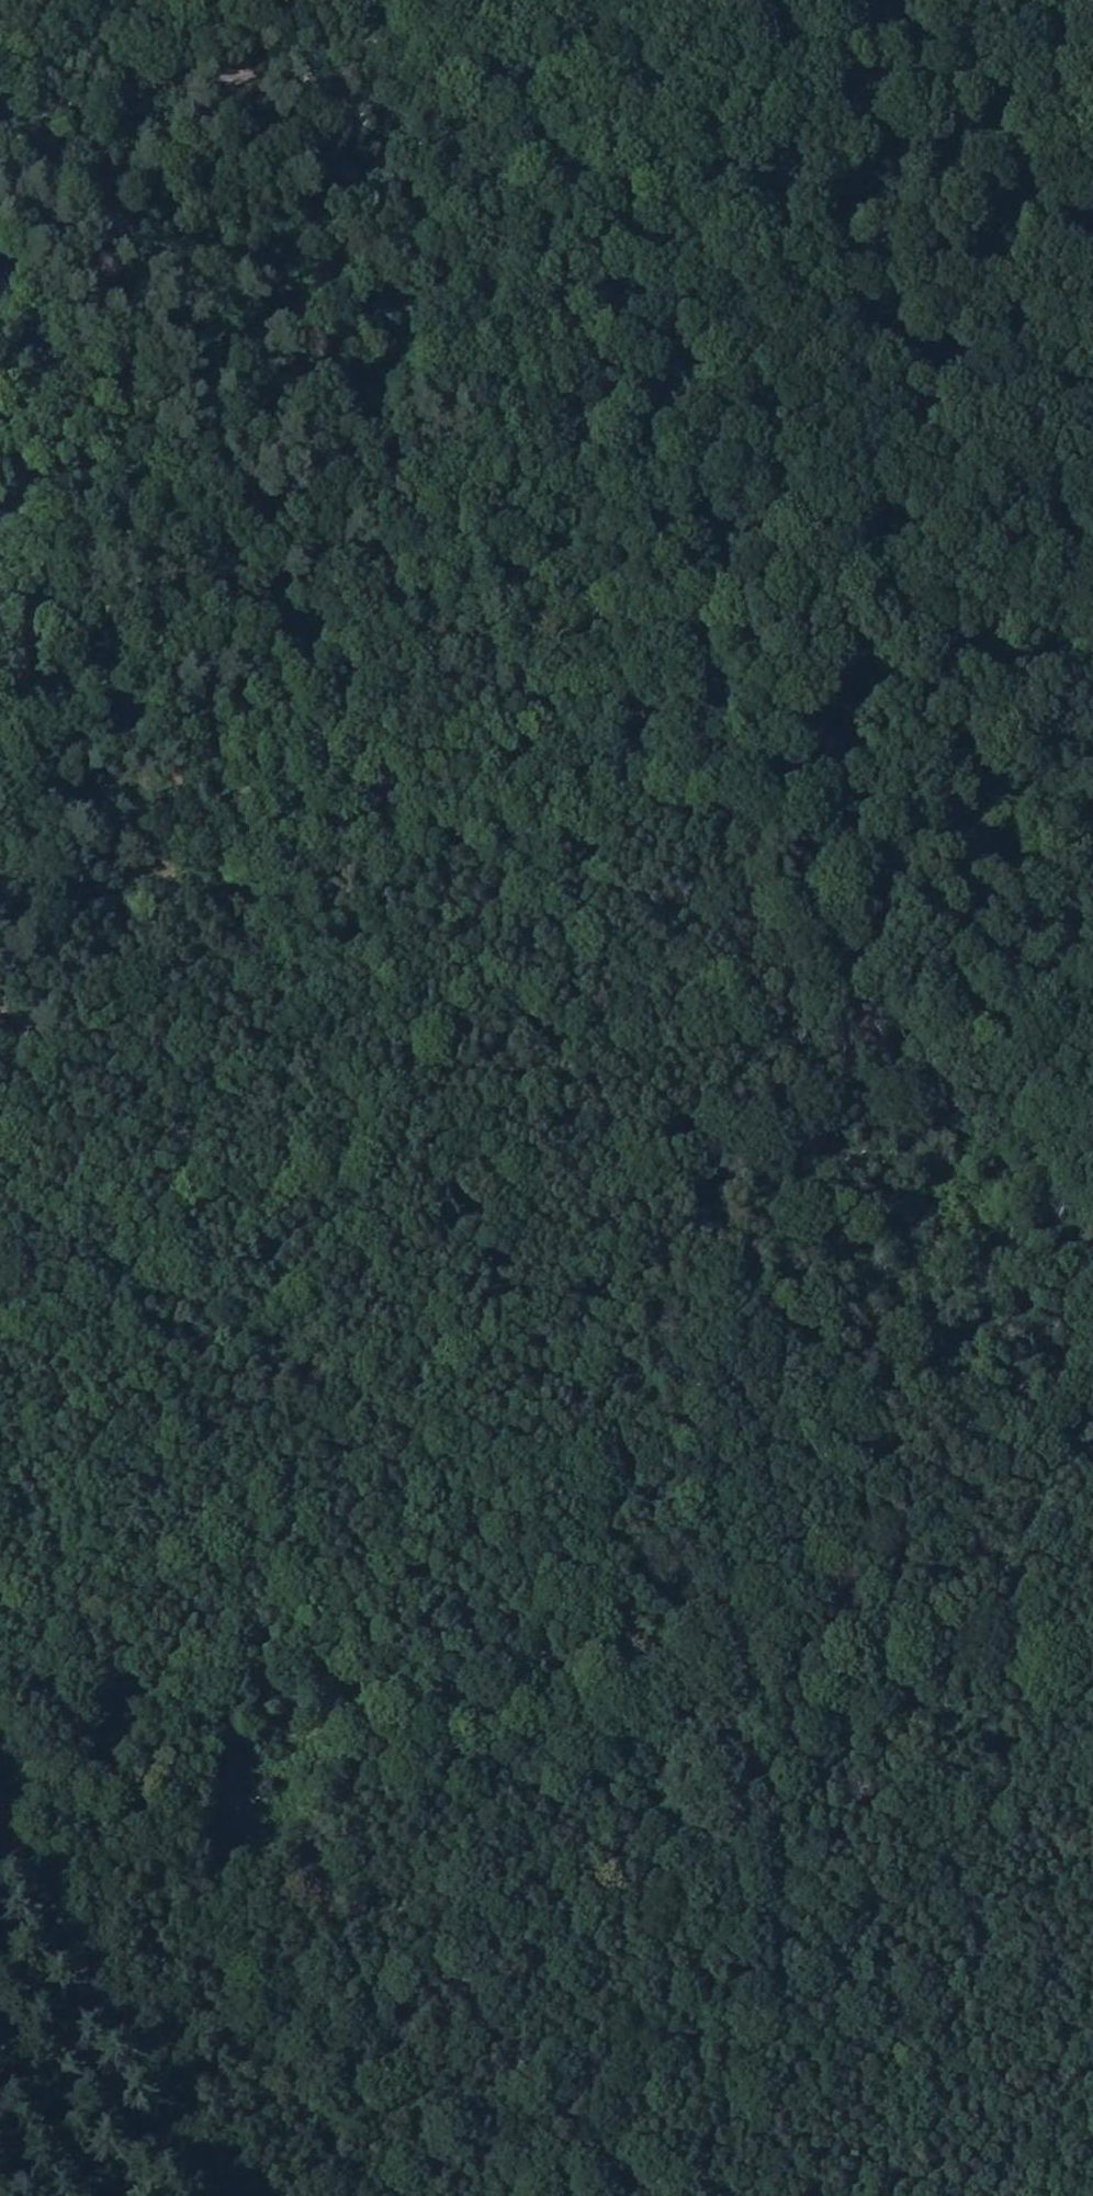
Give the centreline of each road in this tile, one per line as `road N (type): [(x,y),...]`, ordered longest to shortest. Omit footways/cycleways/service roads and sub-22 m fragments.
road 1 (track): [(174,2195),(0,1870)]

